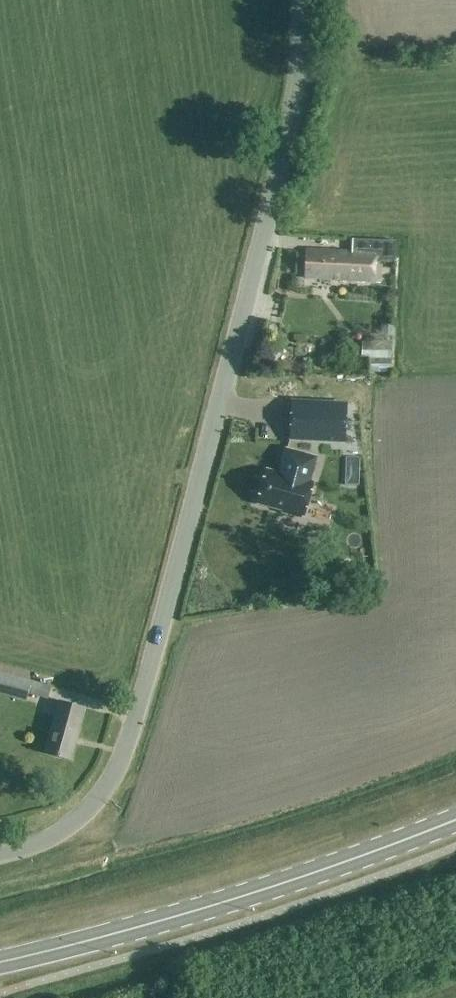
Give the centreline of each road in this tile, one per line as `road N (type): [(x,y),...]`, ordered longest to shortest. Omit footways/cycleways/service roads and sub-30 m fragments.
road 1 (tertiary): [(0,855),(76,821),(121,758),(289,132),(301,0)]
road 2 (secondary): [(0,963),(225,902),(455,820)]

